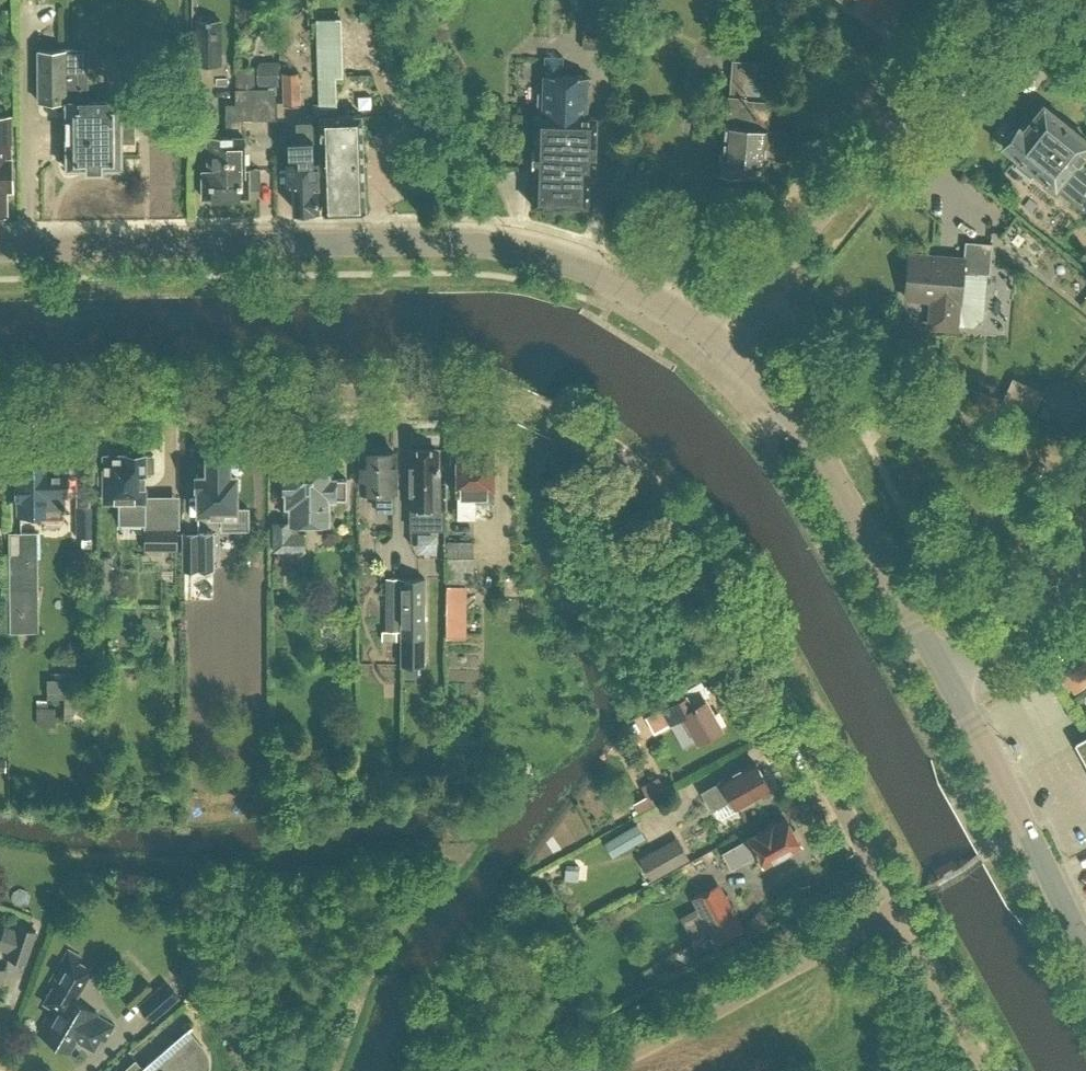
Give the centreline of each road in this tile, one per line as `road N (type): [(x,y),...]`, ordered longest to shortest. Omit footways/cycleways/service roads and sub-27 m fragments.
road 1 (unclassified): [(898,913),(693,542),(619,453),(488,390),(0,399)]
road 2 (secondary): [(0,247),(515,244),(630,290),(720,339)]
road 3 (tertiary): [(720,339),(989,0)]
road 4 (secondary): [(944,675),(804,428),(720,339)]
road 5 (residential): [(598,1070),(898,913)]
road 6 (secondary): [(1085,942),(944,675)]
road 7 (unclassified): [(984,1070),(898,913)]
road 8 (unclassified): [(1085,568),(1050,607),(944,675)]

